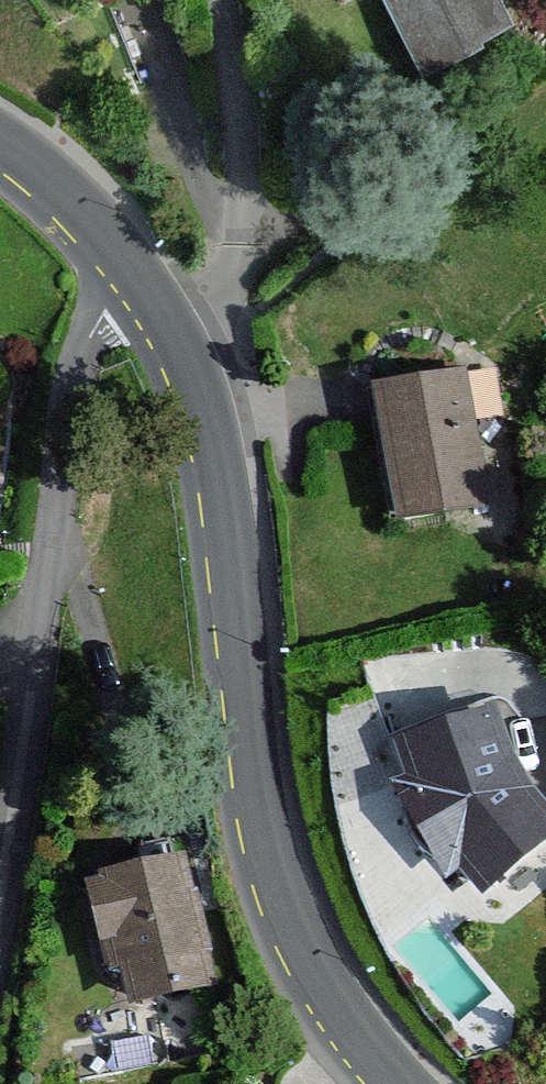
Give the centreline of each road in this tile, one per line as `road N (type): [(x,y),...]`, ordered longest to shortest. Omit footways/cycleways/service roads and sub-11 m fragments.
road 1 (tertiary): [(404,1083),(322,981),(288,912),(266,845),(224,499),(175,331),(115,238)]
road 2 (residential): [(115,238),(58,450),(0,862)]
road 3 (tertiary): [(115,238),(0,139)]

